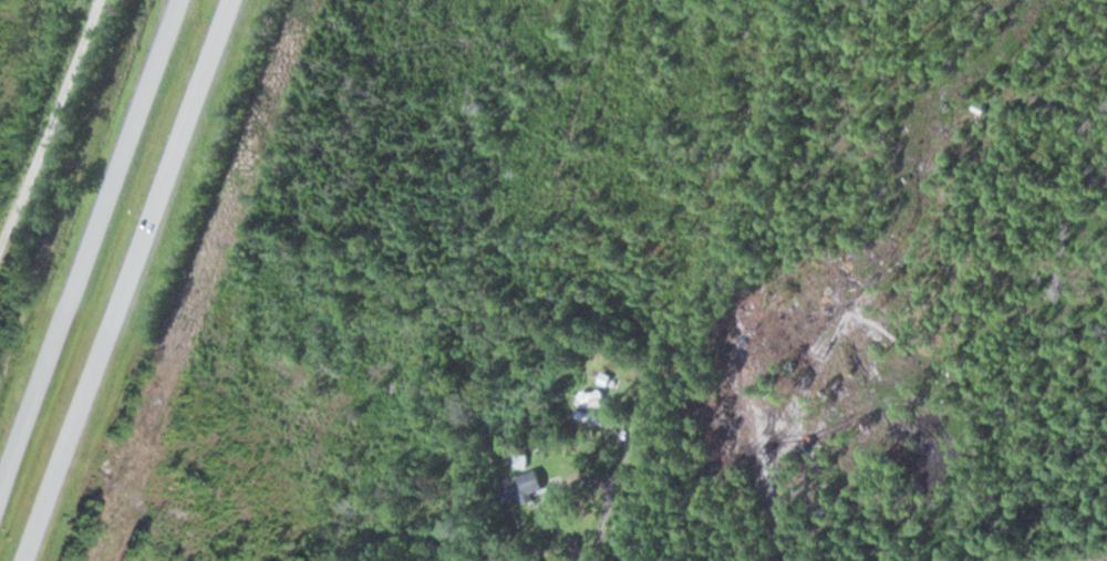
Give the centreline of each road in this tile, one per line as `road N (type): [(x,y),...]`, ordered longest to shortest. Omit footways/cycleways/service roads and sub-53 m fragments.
road 1 (trunk): [(33,560),(242,0)]
road 2 (trunk): [(183,0),(0,509)]
road 3 (residential): [(601,560),(653,368)]

